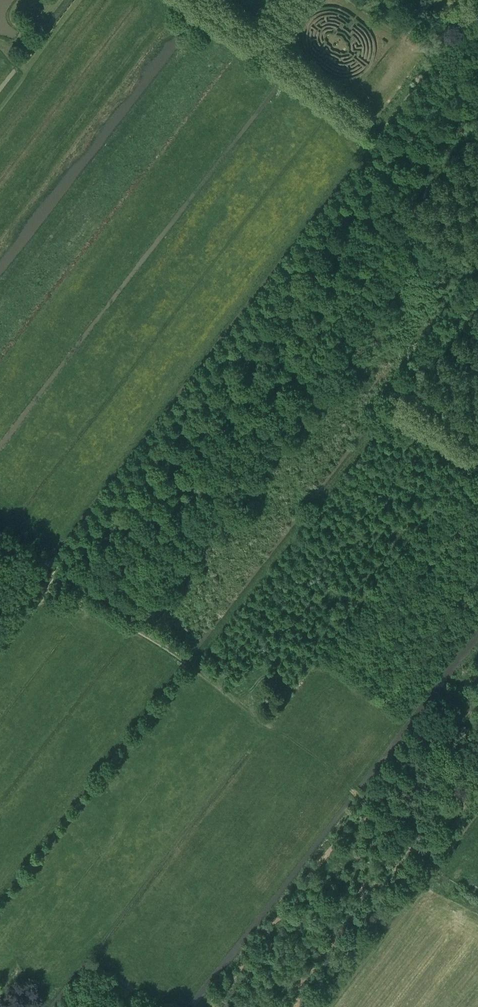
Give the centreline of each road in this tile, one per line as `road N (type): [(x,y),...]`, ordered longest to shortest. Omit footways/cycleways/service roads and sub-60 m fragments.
road 1 (track): [(0,645),(477,29)]
road 2 (track): [(214,1006),(307,878),(372,811),(436,707),(477,673)]
road 3 (track): [(477,784),(433,842),(405,854),(364,902),(298,987),(296,1006)]
road 4 (track): [(31,606),(107,614),(142,631),(267,722)]
road 5 (track): [(351,788),(418,849),(429,881),(450,879),(477,846)]

